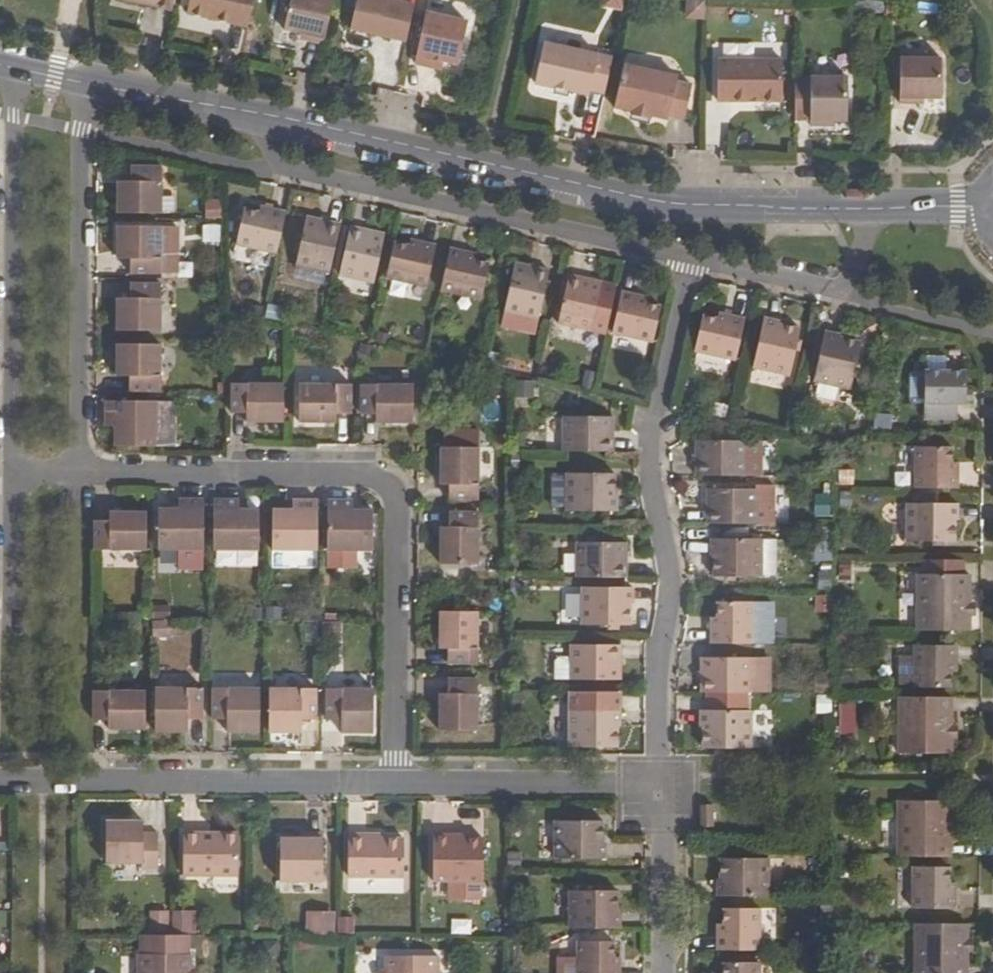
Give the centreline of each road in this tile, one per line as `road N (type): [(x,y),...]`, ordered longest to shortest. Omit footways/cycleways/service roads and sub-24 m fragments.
road 1 (residential): [(90,84),(677,202),(988,203)]
road 2 (residential): [(79,474),(367,477),(395,499),(397,784)]
road 3 (residential): [(659,796),(660,649),(671,607),(647,449),(690,254)]
road 4 (residential): [(22,69),(14,115),(9,473)]
road 5 (residential): [(397,784),(0,781)]
road 6 (residential): [(79,474),(82,130),(90,84)]
road 7 (residential): [(659,796),(616,782),(397,784)]
road 8 (residential): [(664,972),(659,796)]
road 9 (residential): [(9,473),(7,604)]

